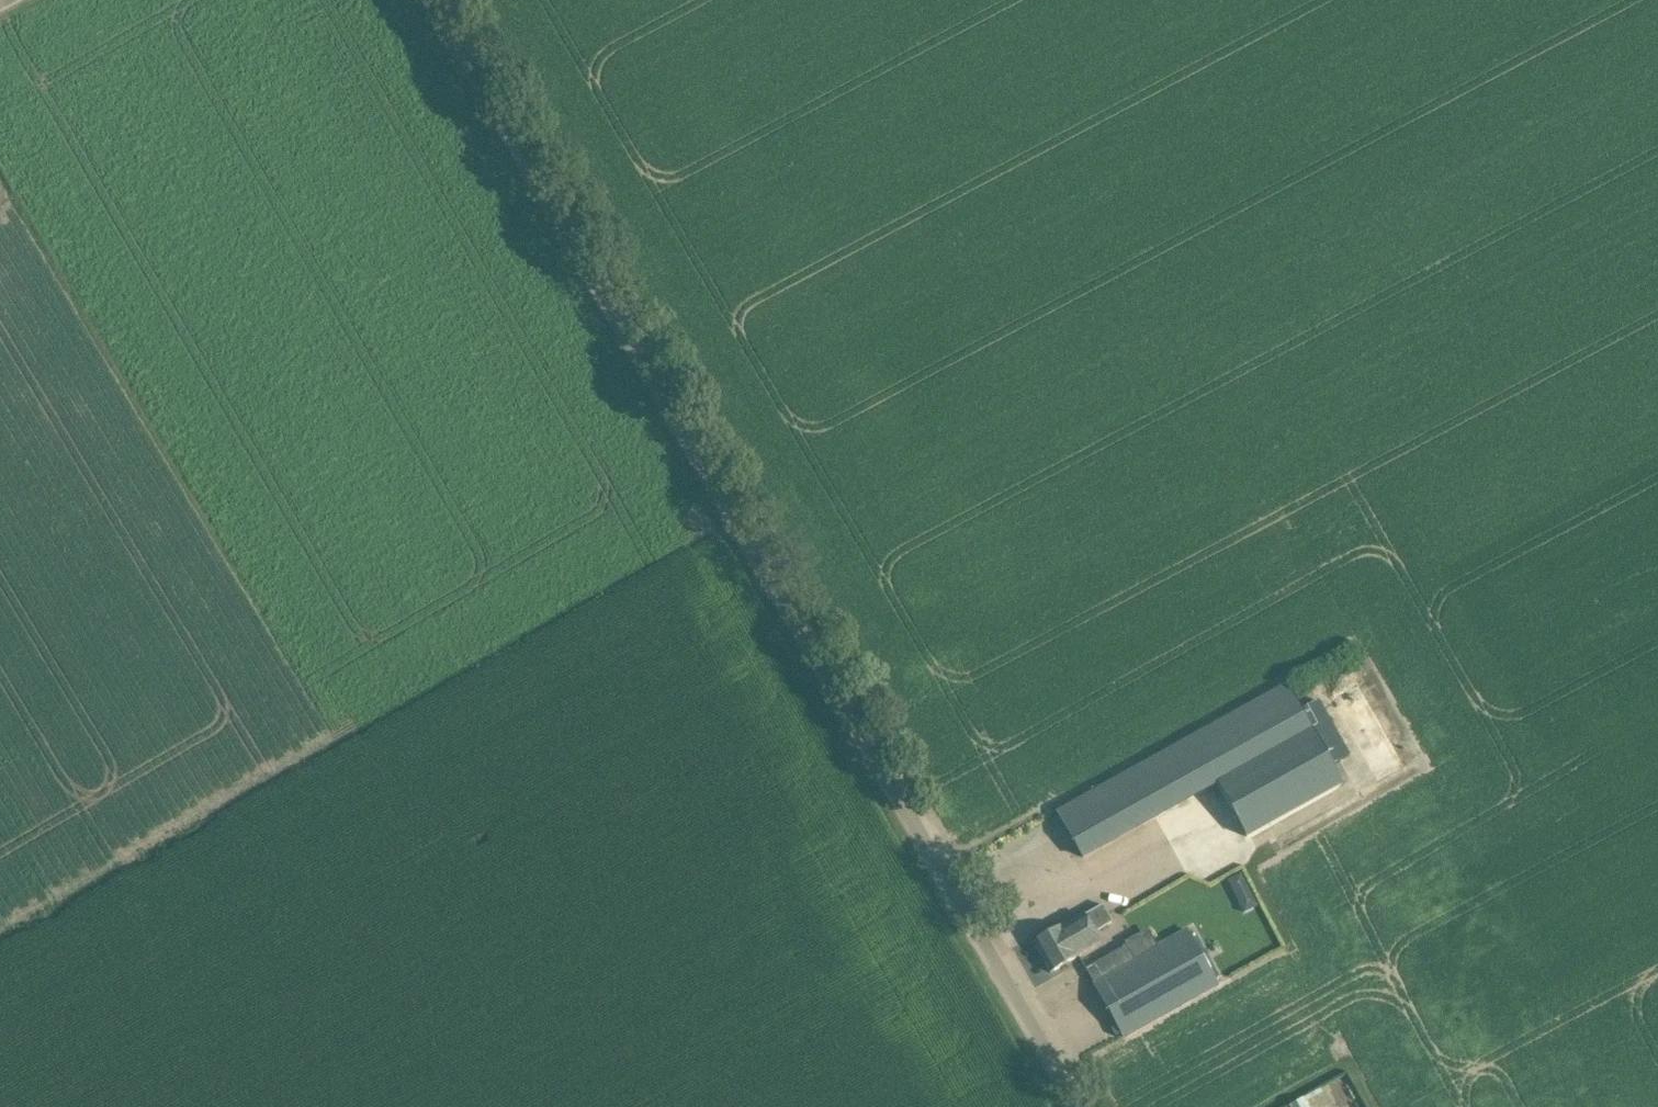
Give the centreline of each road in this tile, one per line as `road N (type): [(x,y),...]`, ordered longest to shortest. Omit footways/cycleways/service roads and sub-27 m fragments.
road 1 (unclassified): [(1079,1106),(438,0)]

